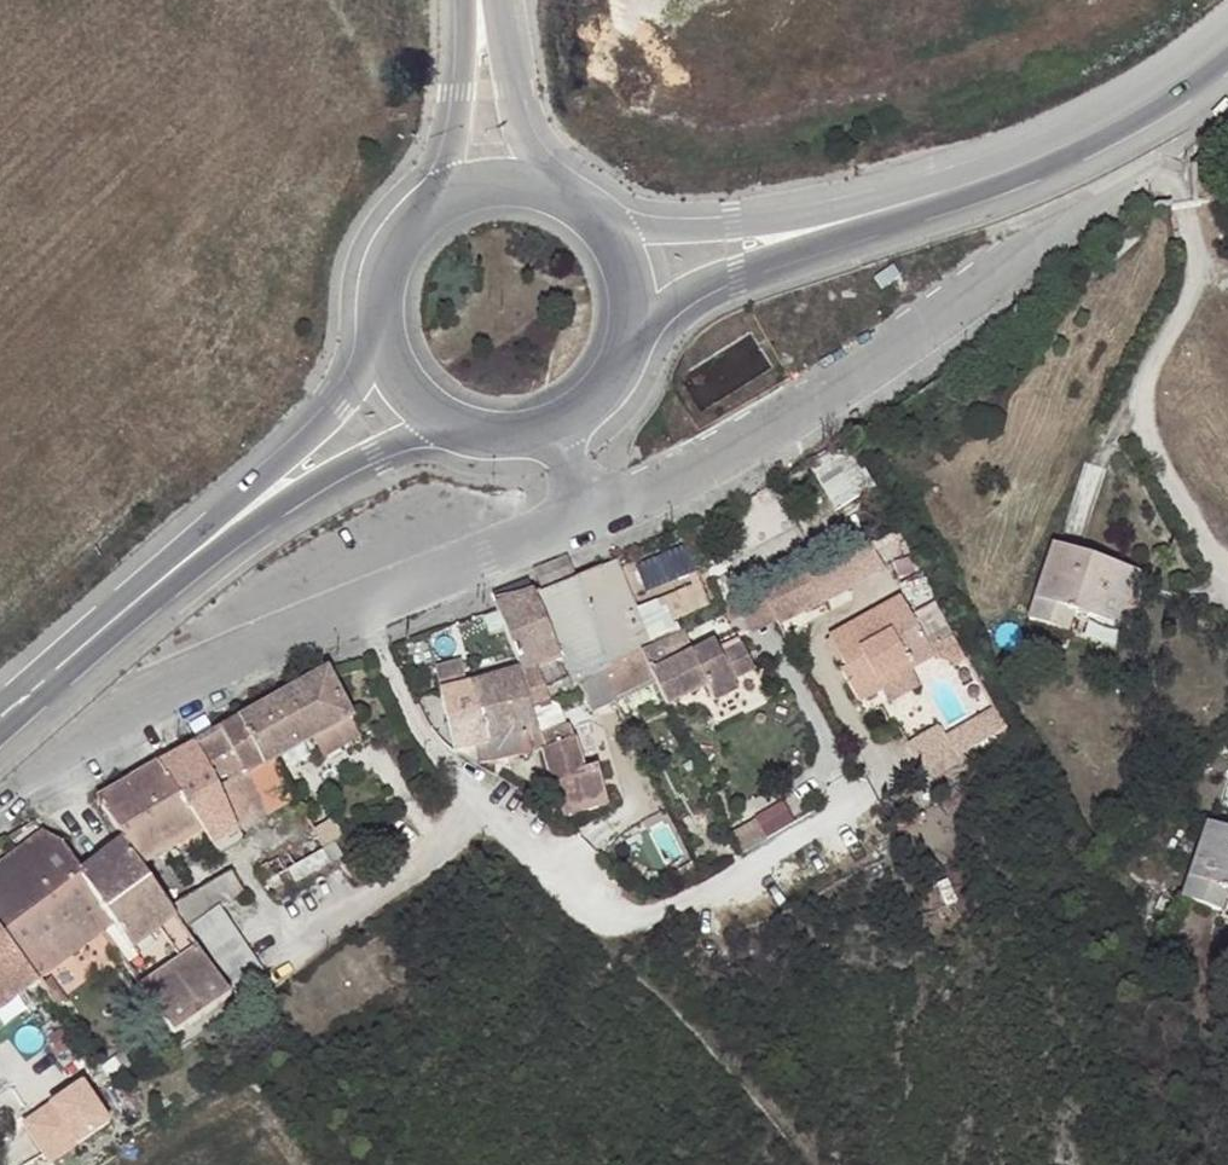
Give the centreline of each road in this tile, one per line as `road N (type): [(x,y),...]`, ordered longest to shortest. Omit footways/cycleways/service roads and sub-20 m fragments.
road 1 (residential): [(67,725),(598,498)]
road 2 (residential): [(598,498),(884,363),(1063,223)]
road 3 (tertiary): [(957,191),(732,229),(602,226)]
road 4 (tertiary): [(627,328),(737,272),(957,191)]
road 5 (secondary): [(205,542),(414,437),(492,427)]
road 6 (tertiary): [(1227,53),(1088,141),(957,191)]
road 7 (secondary): [(382,319),(336,402),(205,542)]
road 8 (secondary): [(0,719),(205,542)]
road 9 (secondary): [(475,0),(437,201)]
road 10 (secondary): [(550,189),(481,0)]
road 11 (secondary): [(382,319),(396,362),(419,393),(446,413),(492,427)]
road 12 (secondary): [(437,201),(411,224),(389,261),(382,319)]

